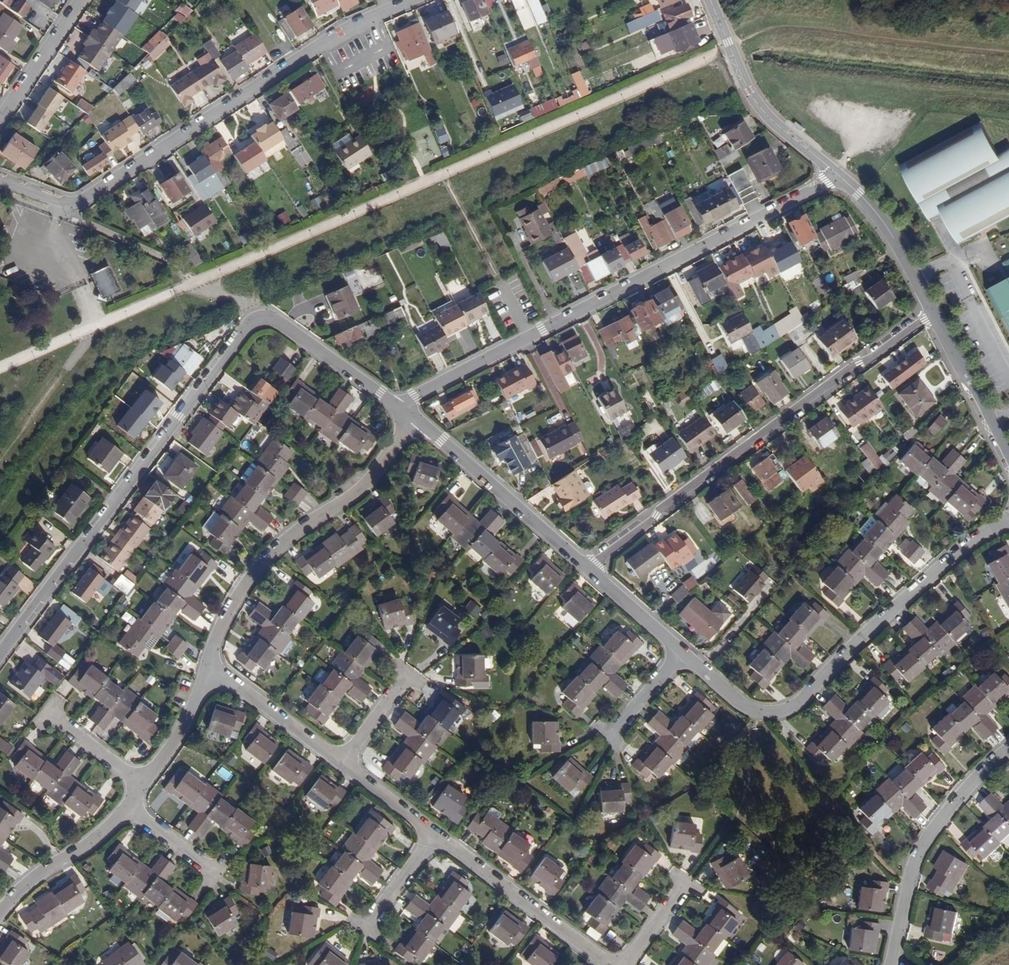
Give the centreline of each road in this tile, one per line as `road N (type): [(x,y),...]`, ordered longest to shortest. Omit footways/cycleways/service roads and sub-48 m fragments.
road 1 (residential): [(407,418),(288,332),(253,333),(0,665)]
road 2 (residential): [(837,174),(417,400),(407,418)]
road 3 (residential): [(414,0),(338,33),(70,205),(0,182)]
road 4 (residential): [(593,580),(935,315)]
road 5 (residential): [(1008,523),(979,539),(800,706),(774,714),(748,707),(686,661)]
road 6 (residential): [(407,418),(367,485),(255,573),(227,616),(212,667)]
road 7 (residential): [(890,964),(923,841),(1008,748)]
road 8 (residential): [(593,580),(407,418)]
road 9 (unclassified): [(709,0),(764,114),(837,174)]
road 10 (residential): [(439,835),(615,964)]
road 11 (residential): [(137,806),(19,889),(0,915)]
road 12 (unclassified): [(837,174),(881,218),(935,315)]
road 13 (residential): [(212,667),(338,766)]
road 14 (unclassified): [(935,315),(1008,454)]
road 15 (residential): [(0,120),(82,0)]
road 16 (residential): [(212,667),(188,721),(141,784)]
road 17 (residential): [(686,661),(593,580)]
road 18 (residential): [(338,766),(439,835)]

